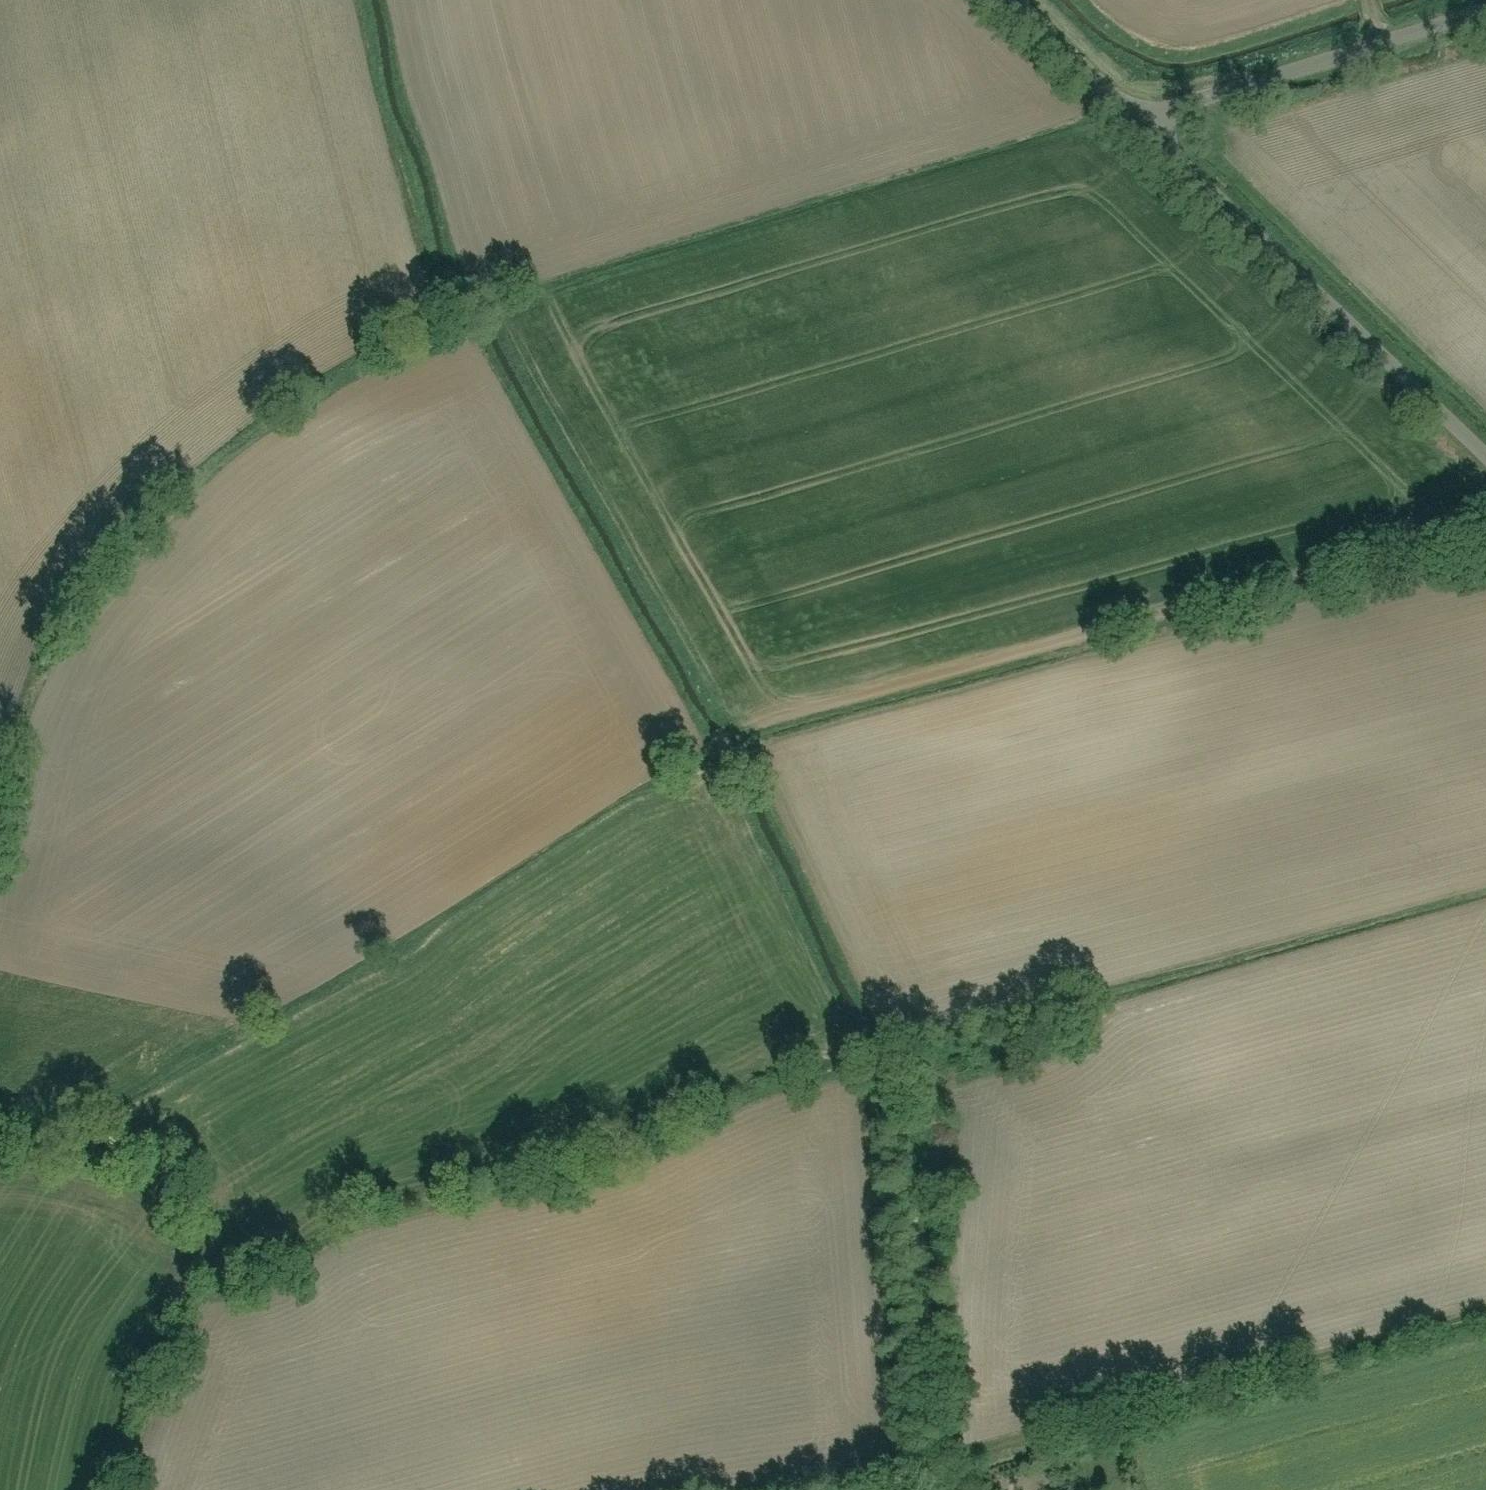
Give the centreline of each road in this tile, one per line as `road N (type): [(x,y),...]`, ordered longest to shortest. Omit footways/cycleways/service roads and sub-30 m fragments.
road 1 (residential): [(1485,465),(1124,115)]
road 2 (unclassified): [(1485,3),(1124,115)]
road 3 (residential): [(1124,115),(1008,0)]

